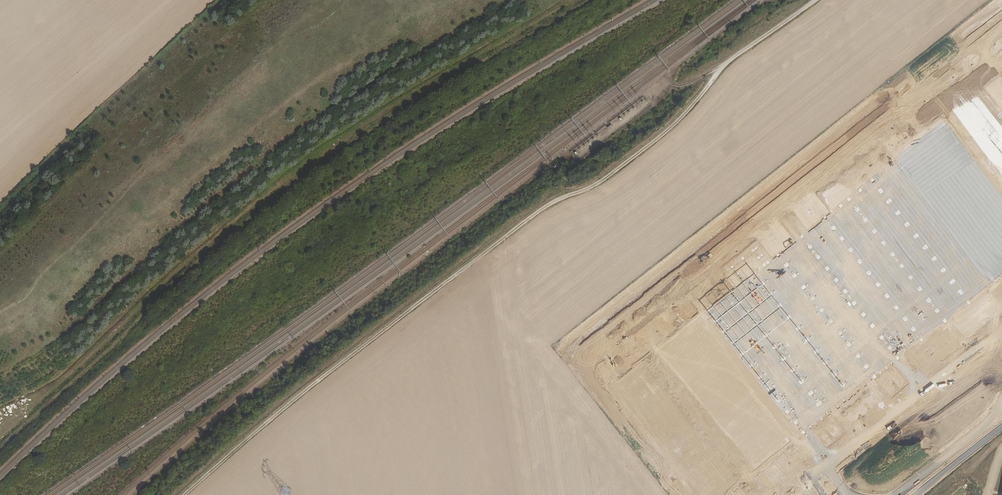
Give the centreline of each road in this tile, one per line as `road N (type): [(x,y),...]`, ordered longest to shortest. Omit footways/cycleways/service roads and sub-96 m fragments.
road 1 (track): [(184,494),(525,221),(650,146),(721,67)]

